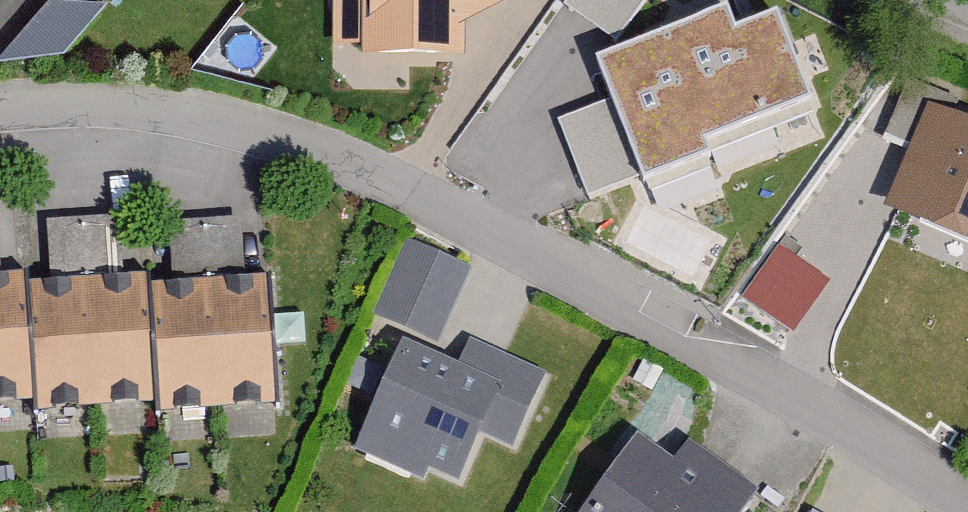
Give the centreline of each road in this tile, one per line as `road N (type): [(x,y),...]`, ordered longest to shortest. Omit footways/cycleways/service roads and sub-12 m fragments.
road 1 (residential): [(967,504),(719,353),(324,150),(187,113),(0,102)]

